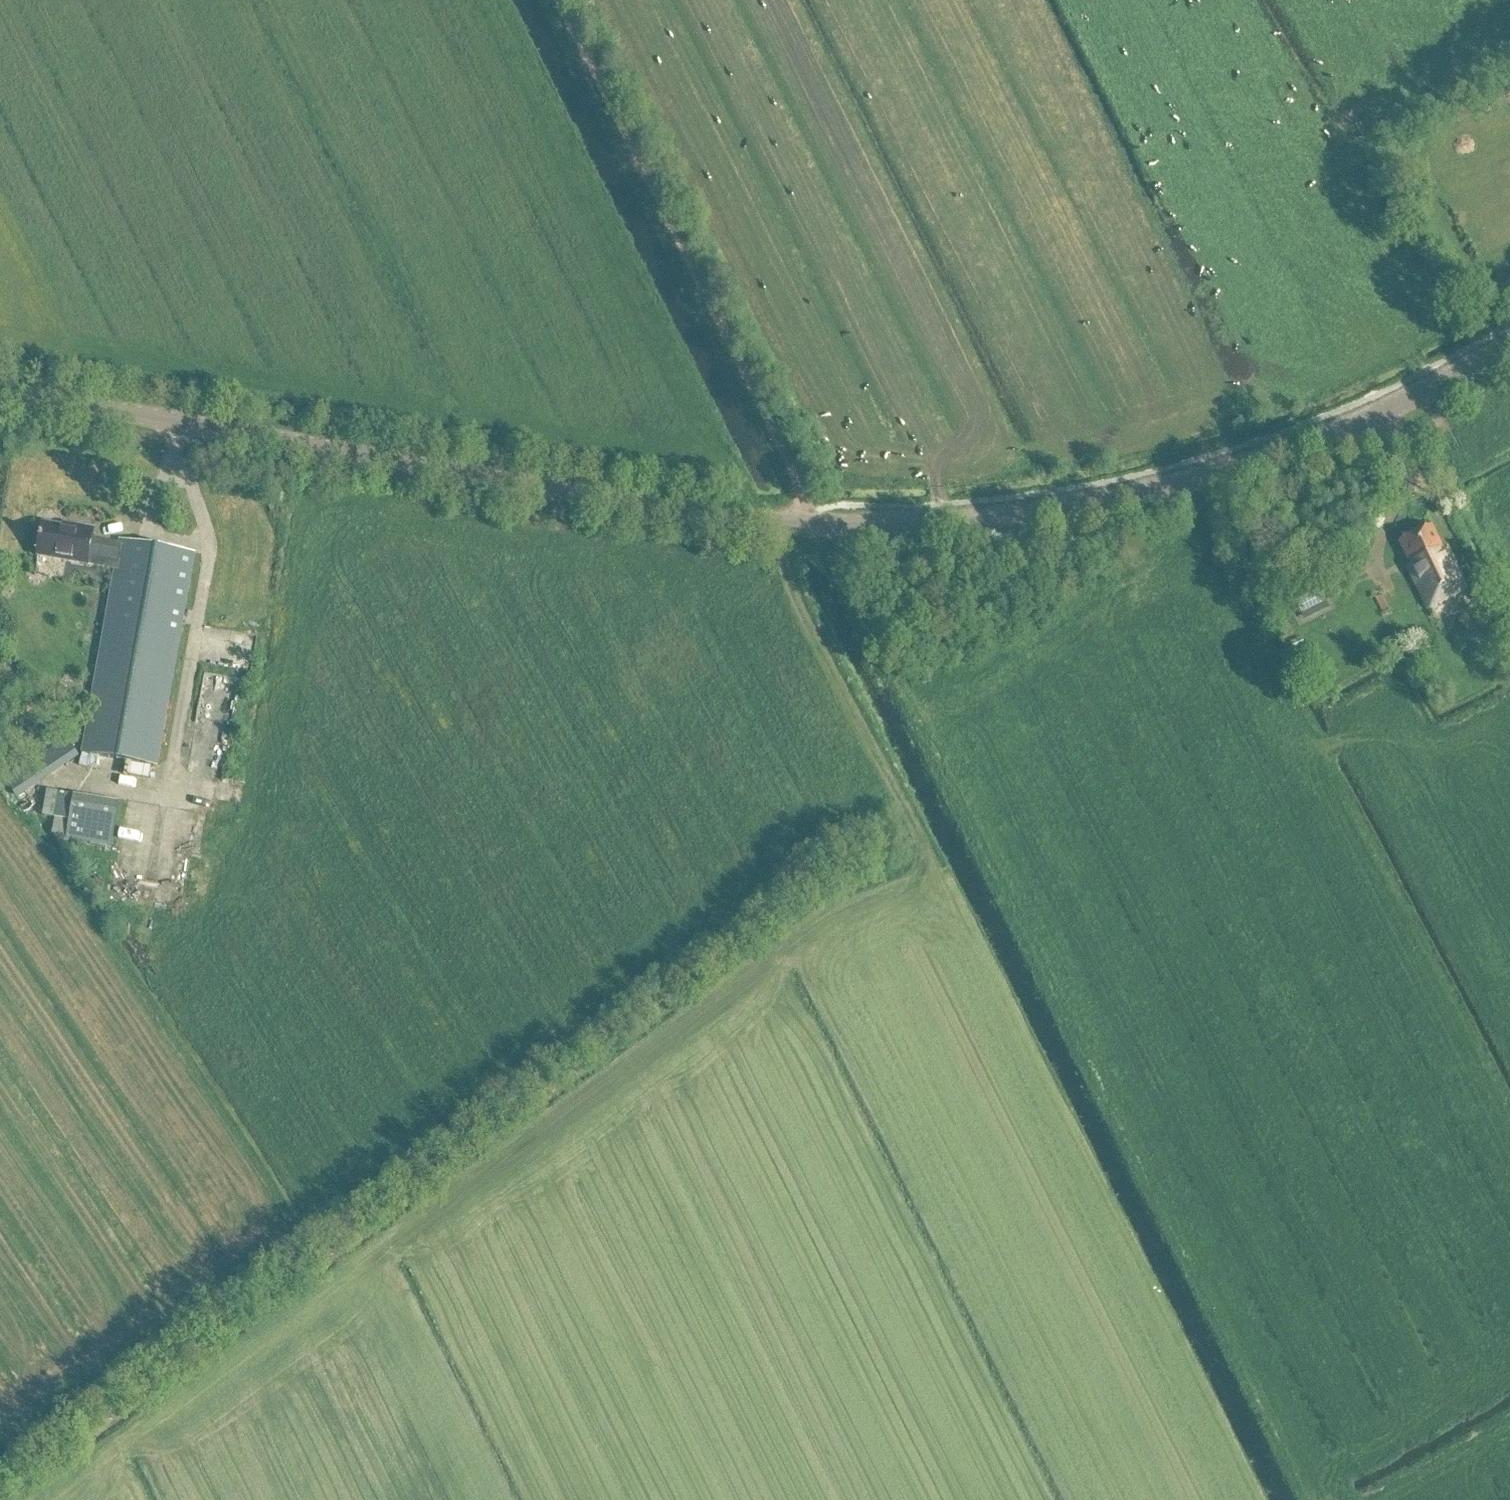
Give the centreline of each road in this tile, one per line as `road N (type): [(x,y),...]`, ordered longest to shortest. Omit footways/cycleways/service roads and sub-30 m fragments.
road 1 (tertiary): [(0,391),(680,512),(897,526),(1042,513),(1223,474),(1368,420),(1509,347)]
road 2 (track): [(559,0),(800,482),(805,512)]

